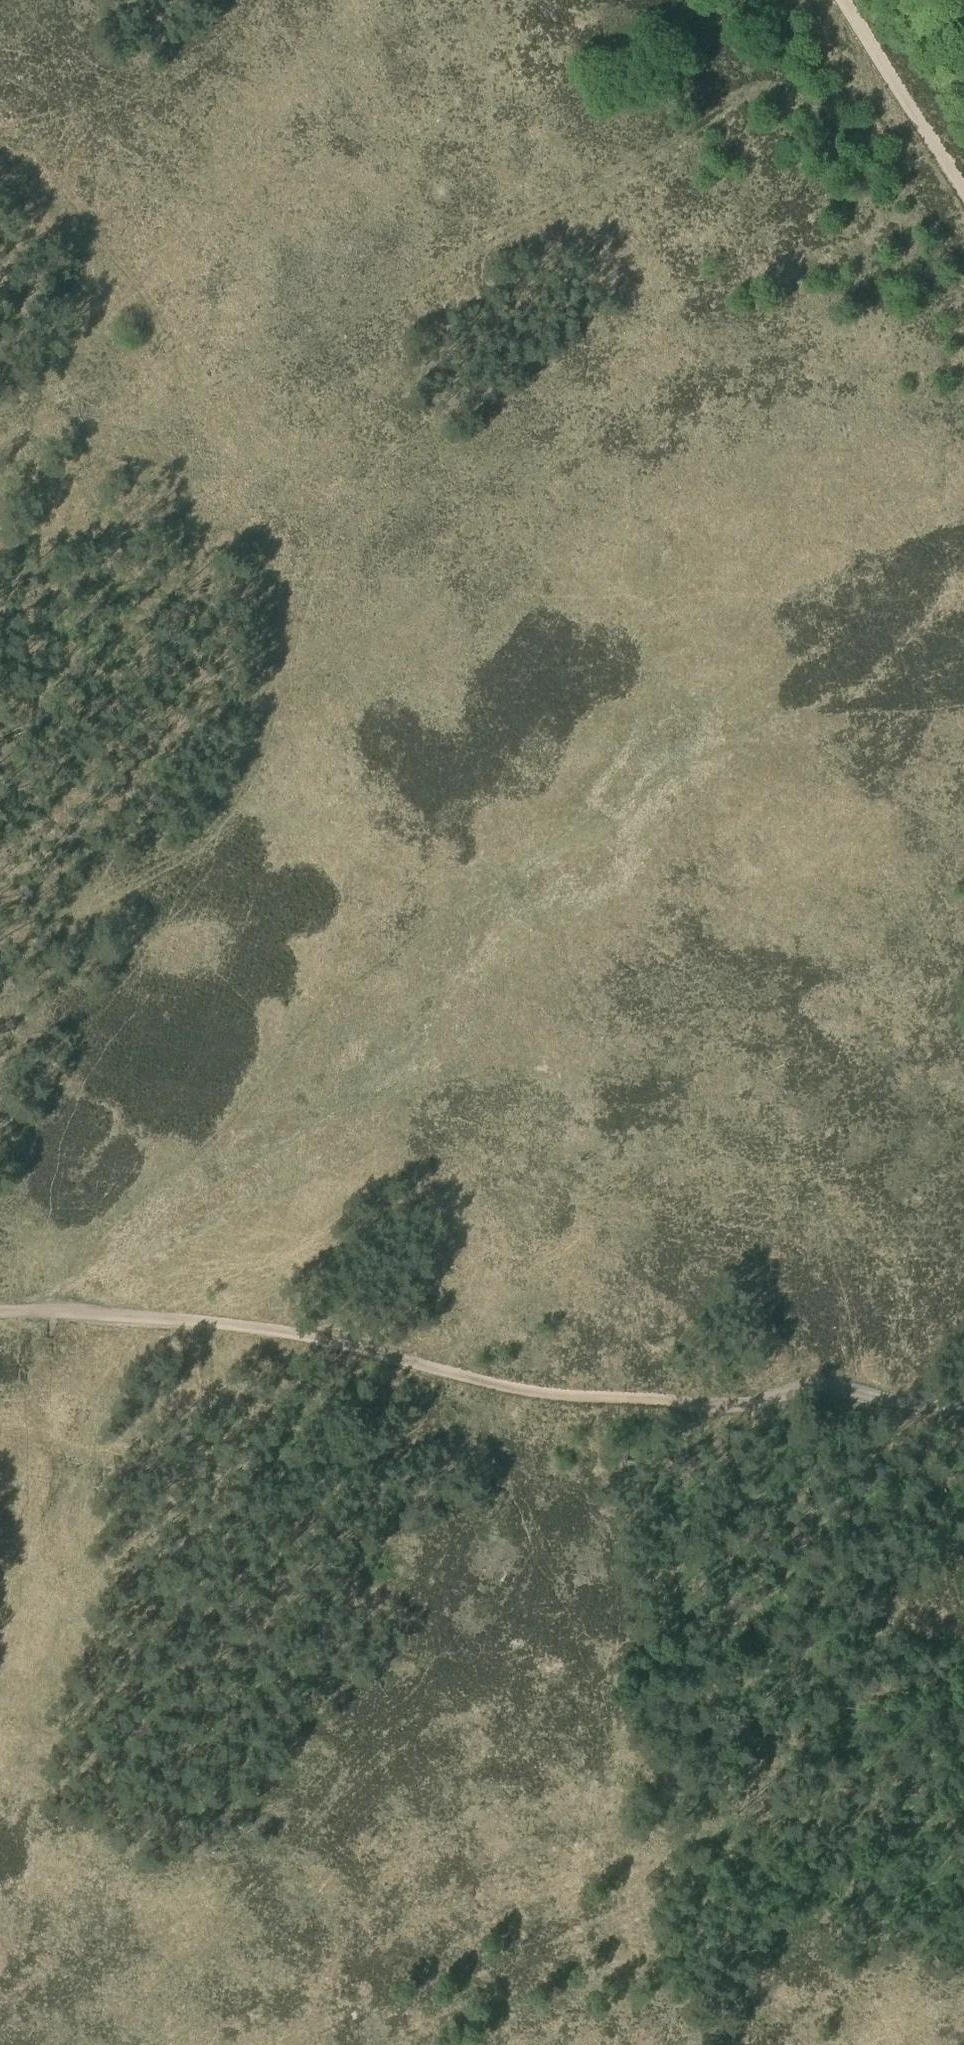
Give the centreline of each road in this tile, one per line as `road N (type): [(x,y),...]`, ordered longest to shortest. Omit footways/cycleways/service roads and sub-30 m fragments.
road 1 (track): [(0,1311),(241,1326),(582,1399),(701,1406),(824,1395),(963,1403)]
road 2 (track): [(963,195),(843,0)]

